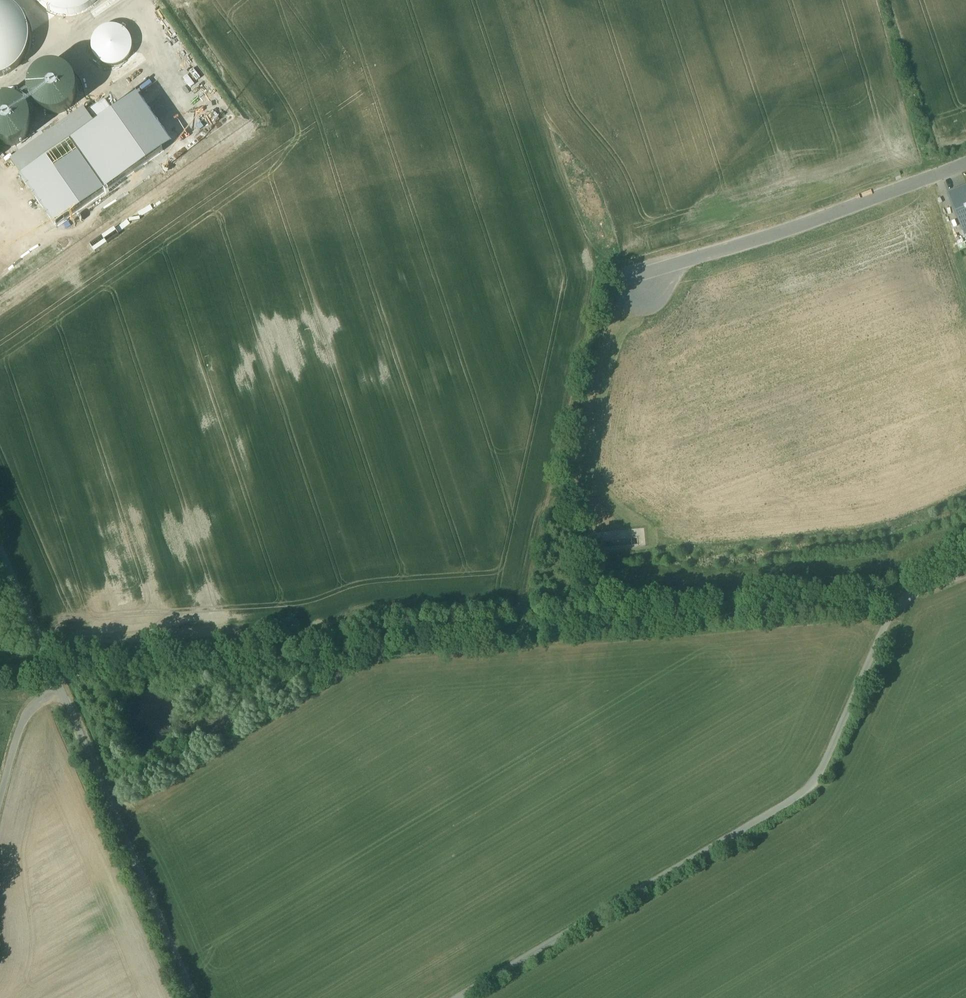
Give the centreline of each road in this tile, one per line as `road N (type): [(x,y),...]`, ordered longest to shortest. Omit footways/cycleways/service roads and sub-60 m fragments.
road 1 (unclassified): [(459,997),(801,794),(889,609),(965,569)]
road 2 (unclassified): [(0,544),(194,997)]
road 3 (residential): [(965,163),(645,274)]
road 4 (track): [(330,624),(316,634),(53,661)]

